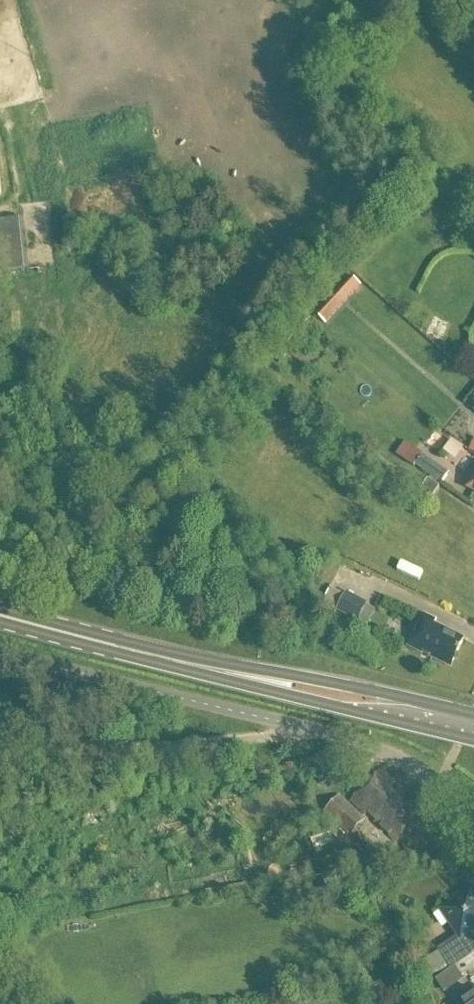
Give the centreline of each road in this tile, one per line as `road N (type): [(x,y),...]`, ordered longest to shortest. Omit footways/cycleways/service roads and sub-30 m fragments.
road 1 (unclassified): [(473,818),(380,749),(0,653)]
road 2 (primary): [(473,728),(127,653),(0,617)]
road 3 (track): [(304,729),(0,758)]

